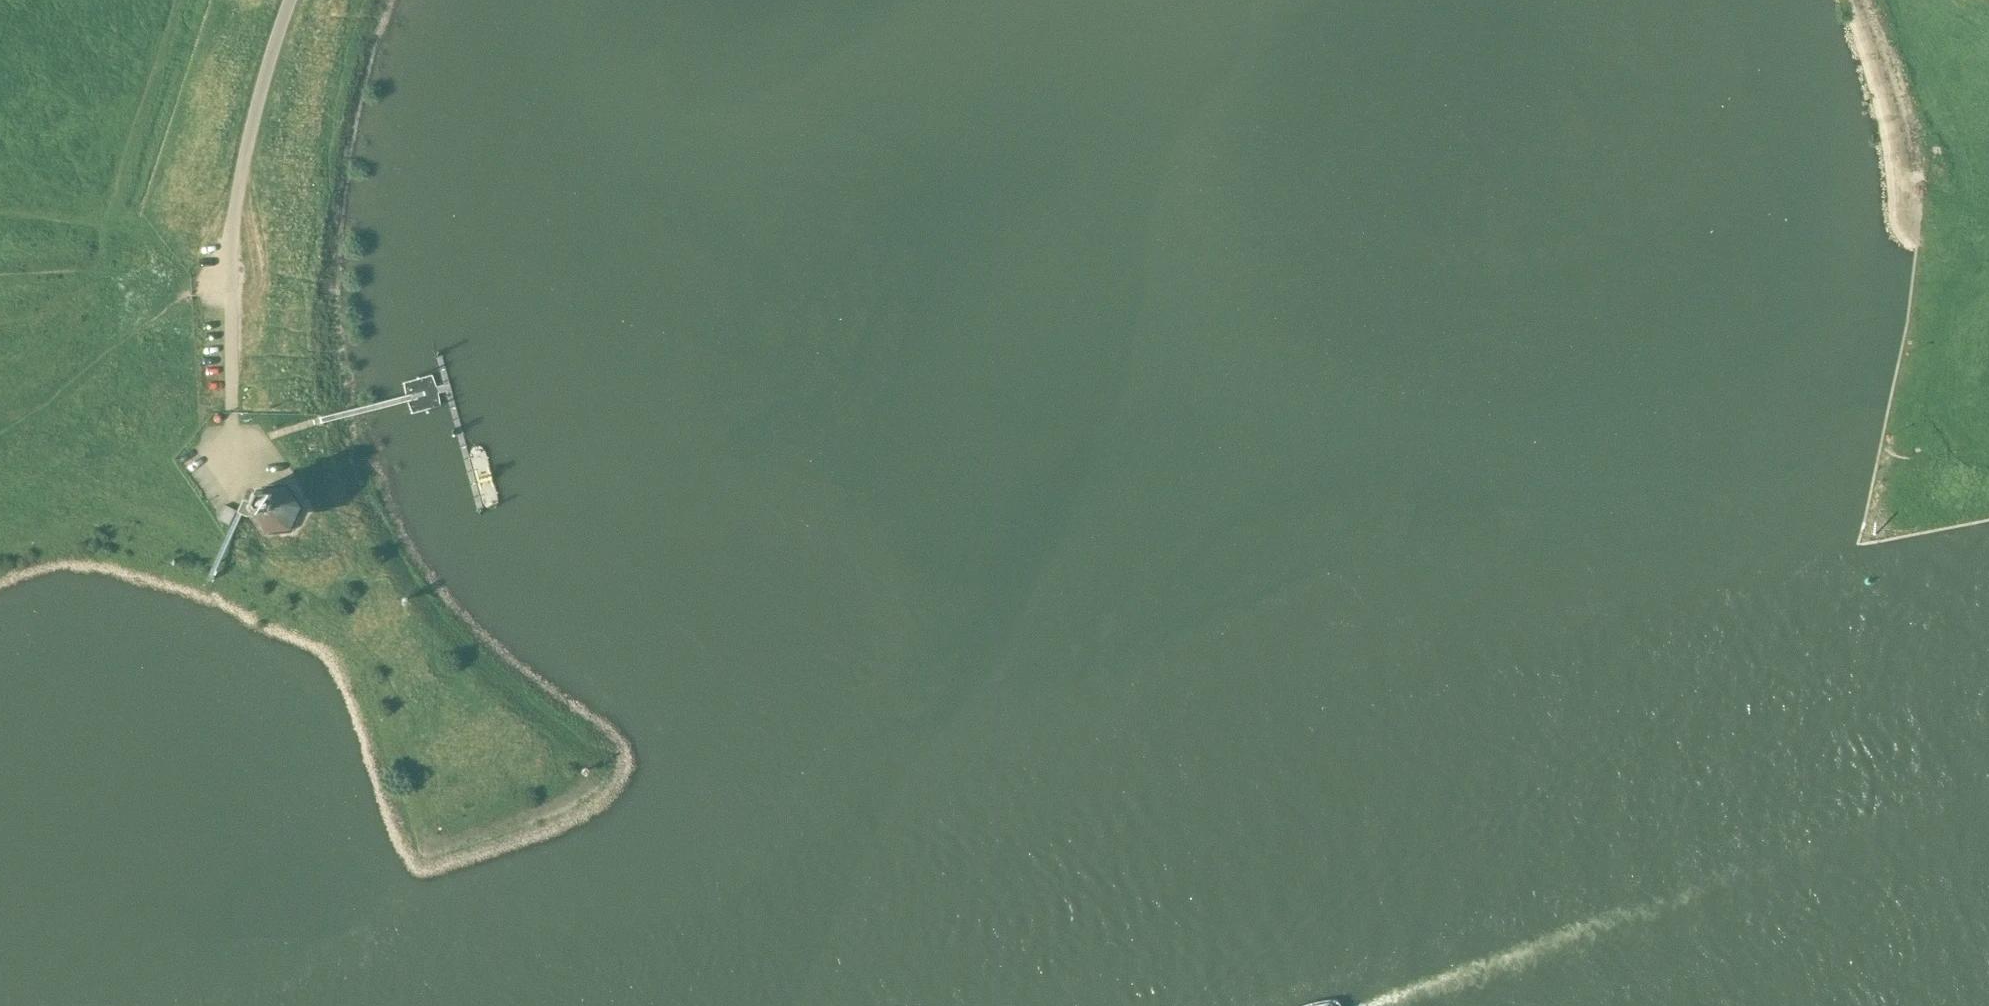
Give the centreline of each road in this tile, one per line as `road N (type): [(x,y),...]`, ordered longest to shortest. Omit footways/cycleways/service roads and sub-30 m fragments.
road 1 (unclassified): [(290,0),(233,217),(232,412)]

